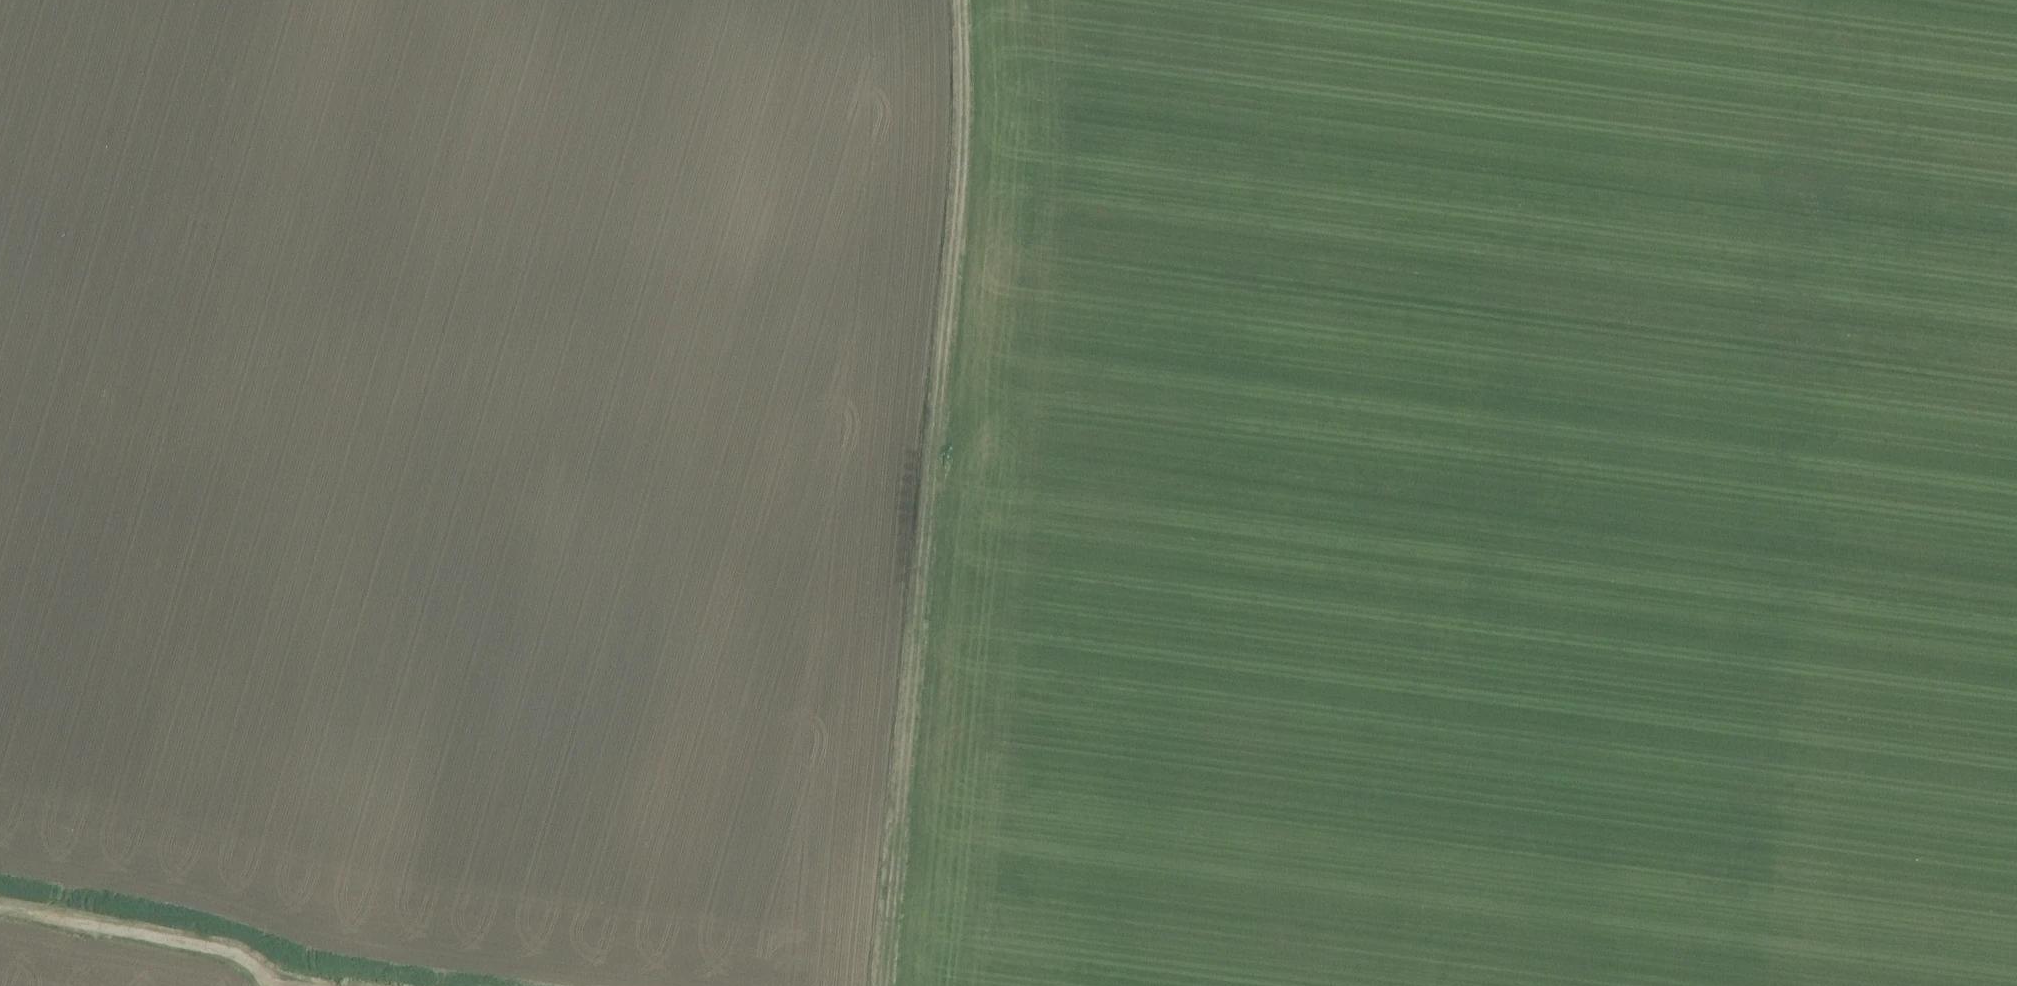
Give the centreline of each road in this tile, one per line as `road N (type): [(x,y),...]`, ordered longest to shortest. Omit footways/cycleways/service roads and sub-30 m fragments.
road 1 (track): [(885,985),(958,214),(961,0)]
road 2 (track): [(275,985),(231,957),(0,912)]

